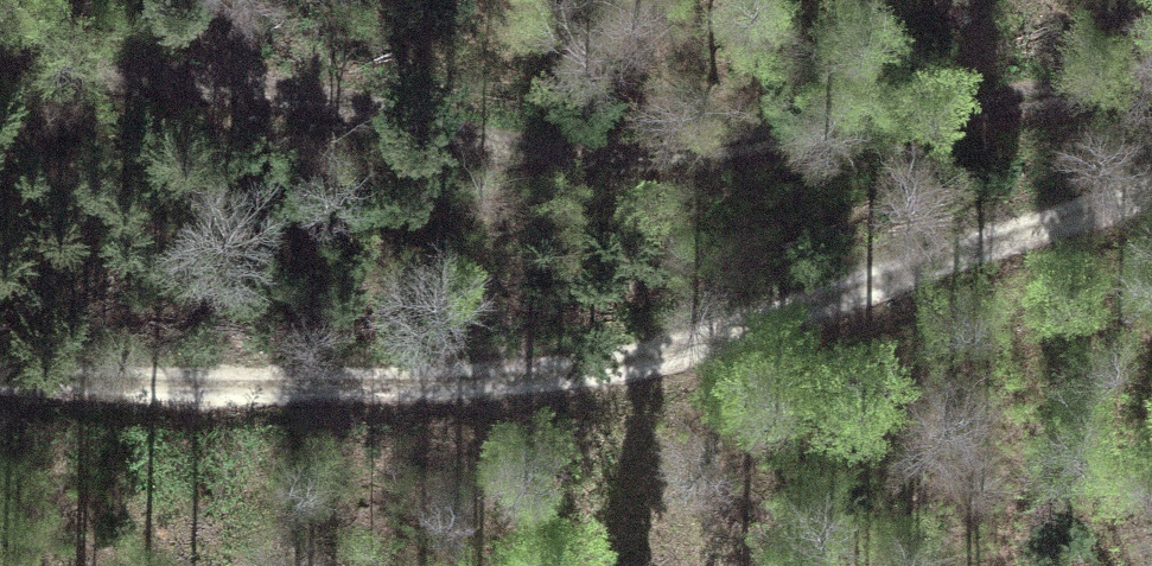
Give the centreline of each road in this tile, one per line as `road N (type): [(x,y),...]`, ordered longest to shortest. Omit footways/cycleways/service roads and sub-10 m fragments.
road 1 (track): [(0,372),(276,383),(532,378),(721,335),(1151,188)]
road 2 (track): [(1151,86),(686,158),(616,160),(0,34)]

